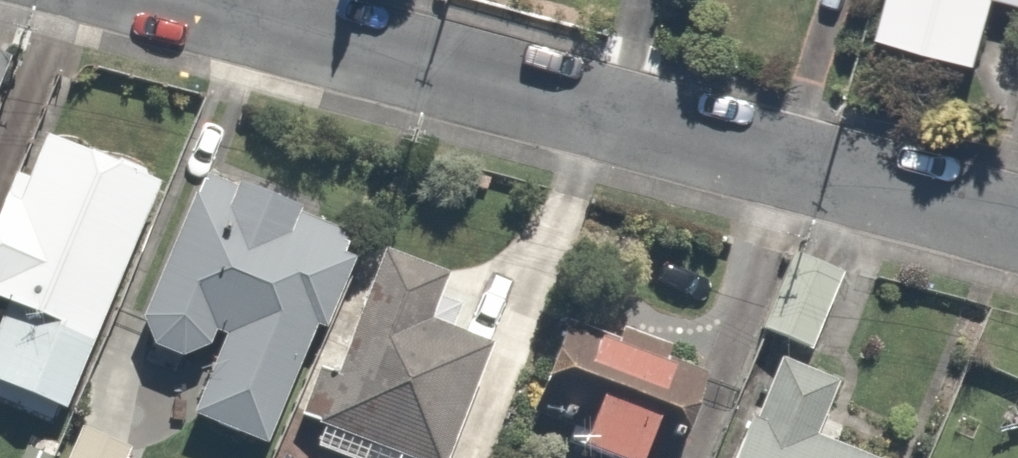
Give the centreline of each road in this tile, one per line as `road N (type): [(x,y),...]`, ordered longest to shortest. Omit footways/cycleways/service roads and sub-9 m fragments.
road 1 (residential): [(1017,227),(185,0)]

